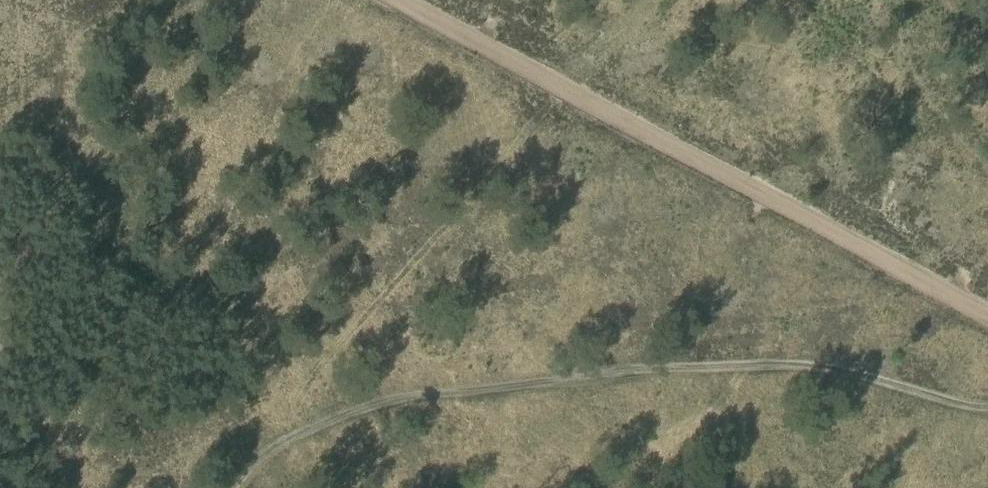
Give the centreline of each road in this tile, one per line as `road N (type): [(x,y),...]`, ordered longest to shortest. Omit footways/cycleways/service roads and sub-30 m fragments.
road 1 (track): [(987,407),(818,369),(582,376),(353,412),(278,445),(230,487)]
road 2 (track): [(398,0),(987,317)]
road 3 (track): [(550,83),(511,151),(324,360),(278,445)]

